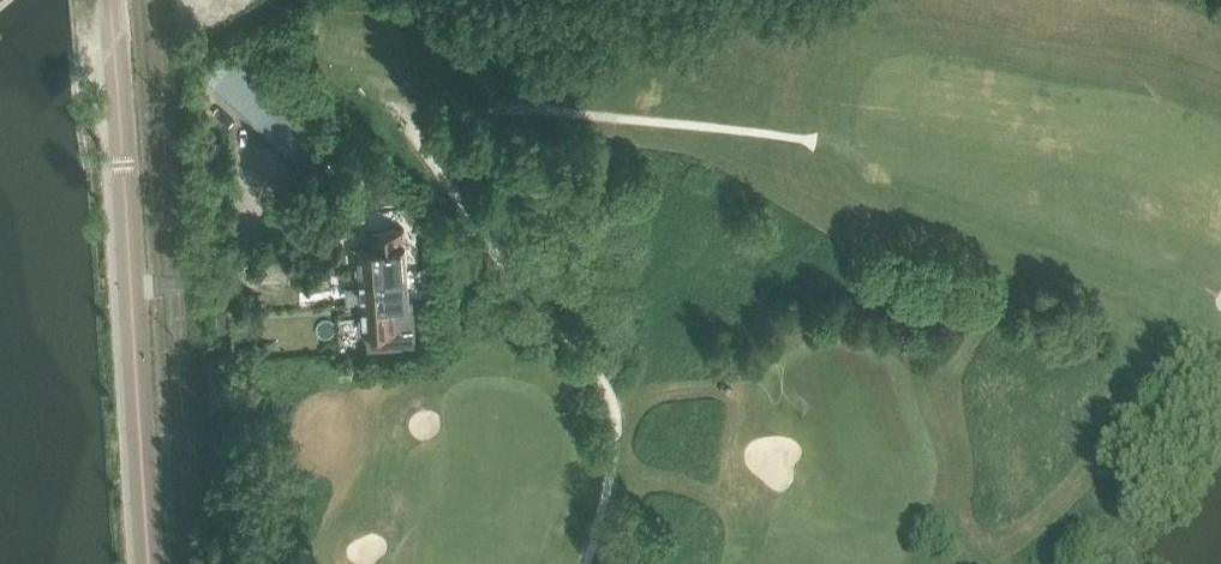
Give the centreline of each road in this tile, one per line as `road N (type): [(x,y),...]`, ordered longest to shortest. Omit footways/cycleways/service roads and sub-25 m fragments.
road 1 (unclassified): [(152,563),(110,0)]

